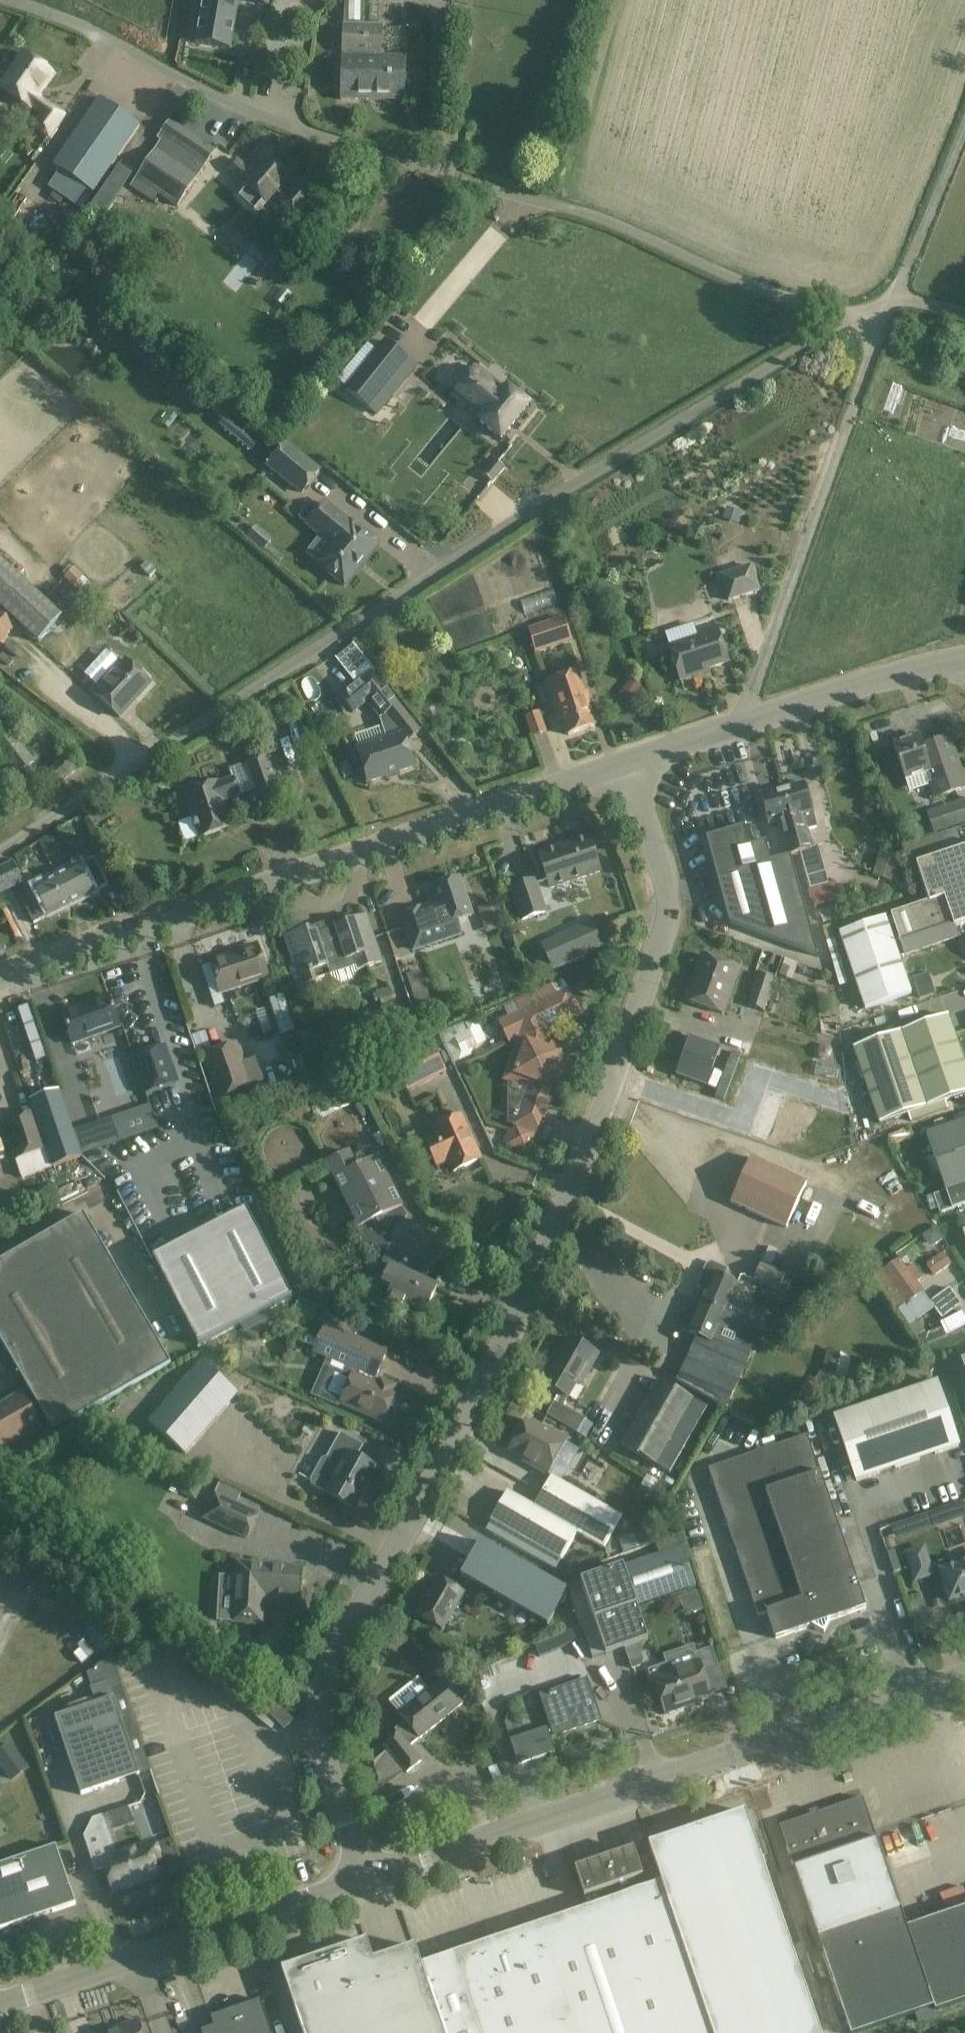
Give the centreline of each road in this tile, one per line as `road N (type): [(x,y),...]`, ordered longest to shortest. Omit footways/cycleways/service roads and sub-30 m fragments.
road 1 (residential): [(367,1879),(324,1755),(321,1698),(537,1276),(658,957),(665,885),(629,762)]
road 2 (unclassified): [(0,854),(850,317)]
road 3 (unclassified): [(850,317),(755,287),(596,216),(261,116),(76,21),(12,0)]
road 4 (unclassified): [(0,974),(629,762)]
road 5 (tertiary): [(367,1879),(964,1676)]
road 6 (unclassified): [(741,724),(871,358)]
road 7 (tertiary): [(0,2003),(367,1879)]
road 8 (unclassified): [(741,724),(964,660)]
road 9 (unclassified): [(895,295),(964,130)]

